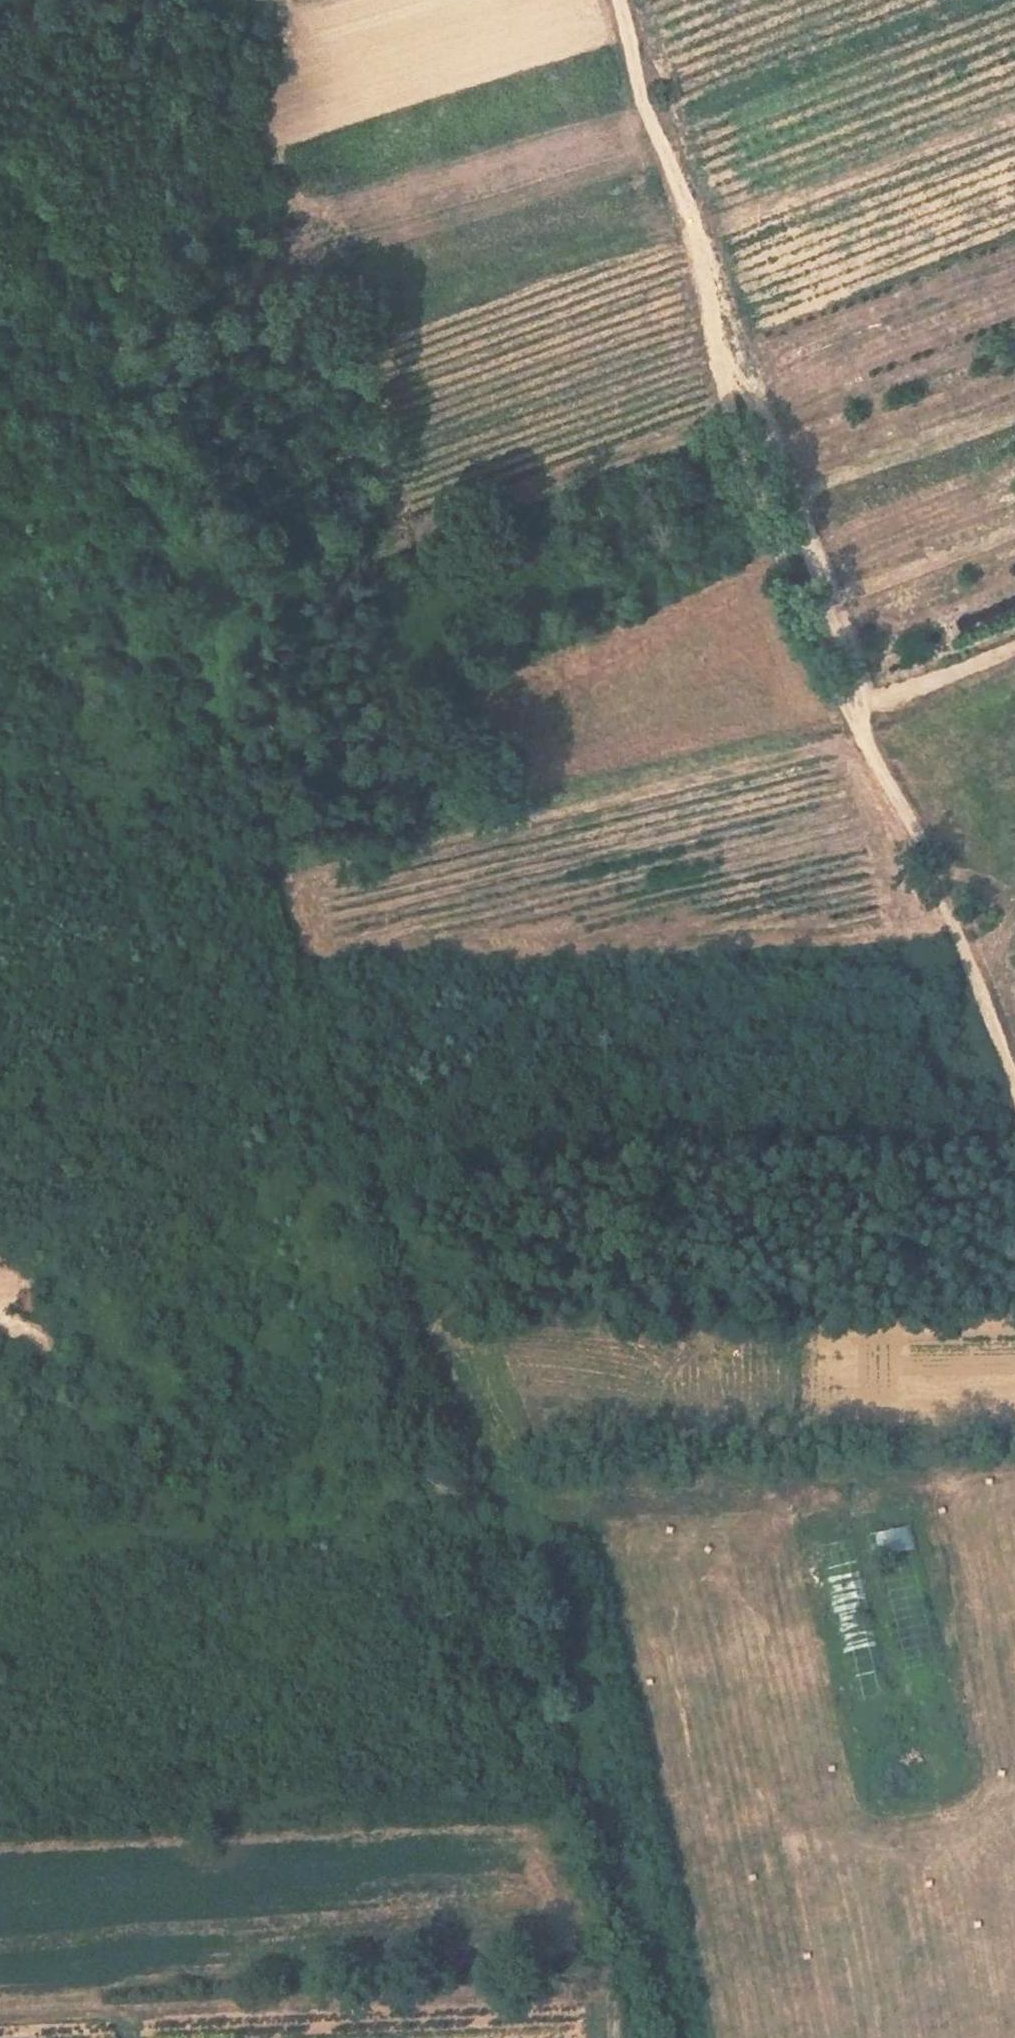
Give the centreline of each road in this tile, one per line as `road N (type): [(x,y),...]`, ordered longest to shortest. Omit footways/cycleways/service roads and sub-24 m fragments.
road 1 (track): [(619,0),(674,170),(729,403),(781,553),(929,870),(1014,1089)]
road 2 (track): [(853,717),(1014,652)]

